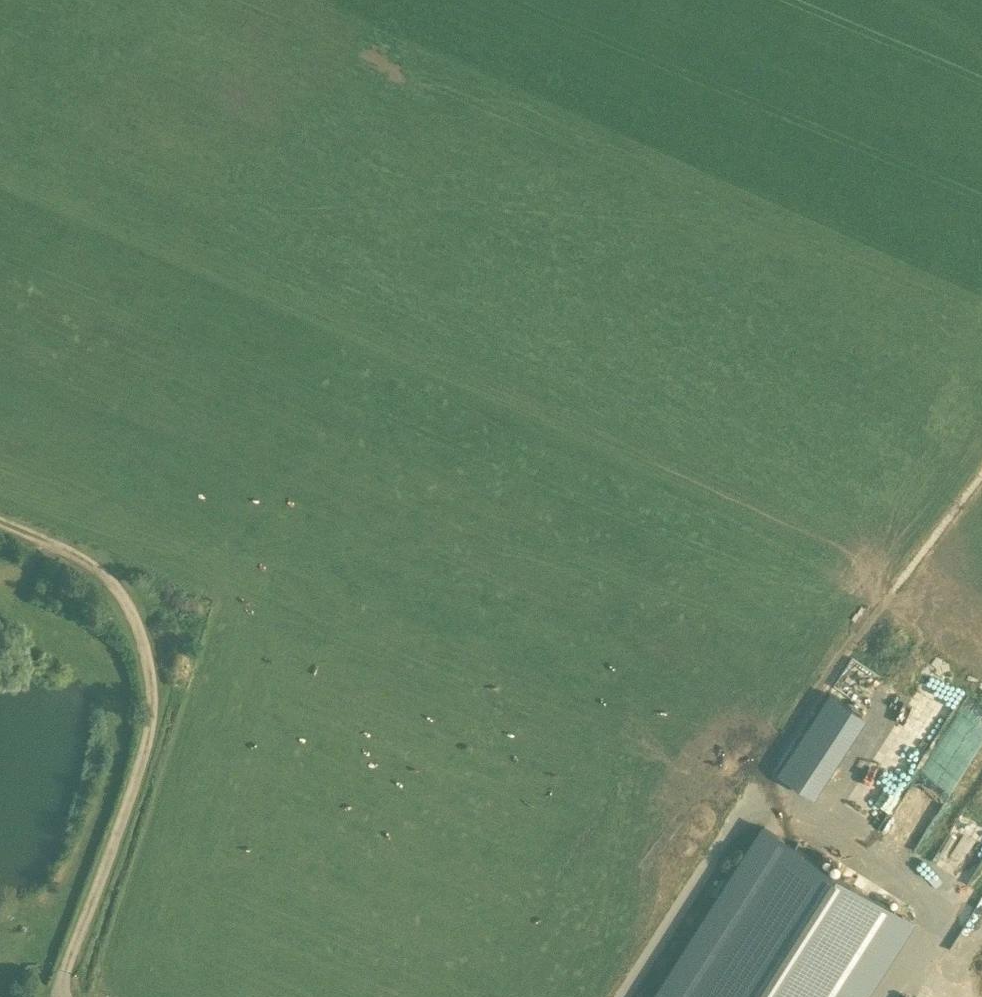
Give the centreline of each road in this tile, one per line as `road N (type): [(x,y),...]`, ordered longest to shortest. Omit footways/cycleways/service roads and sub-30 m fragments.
road 1 (track): [(0,516),(52,537),(124,597),(154,666),(144,767),(64,970),(66,996)]

